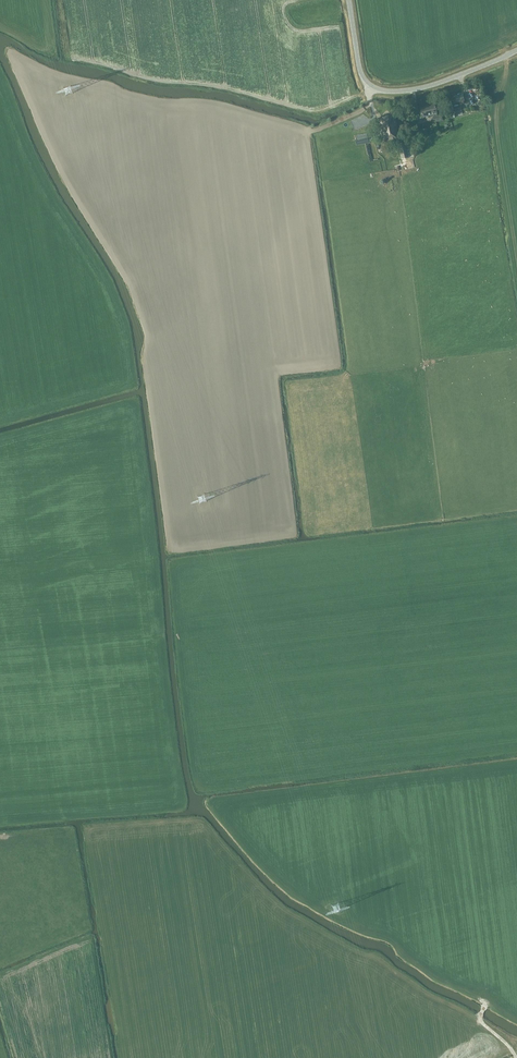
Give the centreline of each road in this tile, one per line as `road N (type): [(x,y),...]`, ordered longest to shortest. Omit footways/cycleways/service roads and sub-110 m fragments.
road 1 (unclassified): [(348,0),(357,62),(376,90),(424,90),(516,52)]

